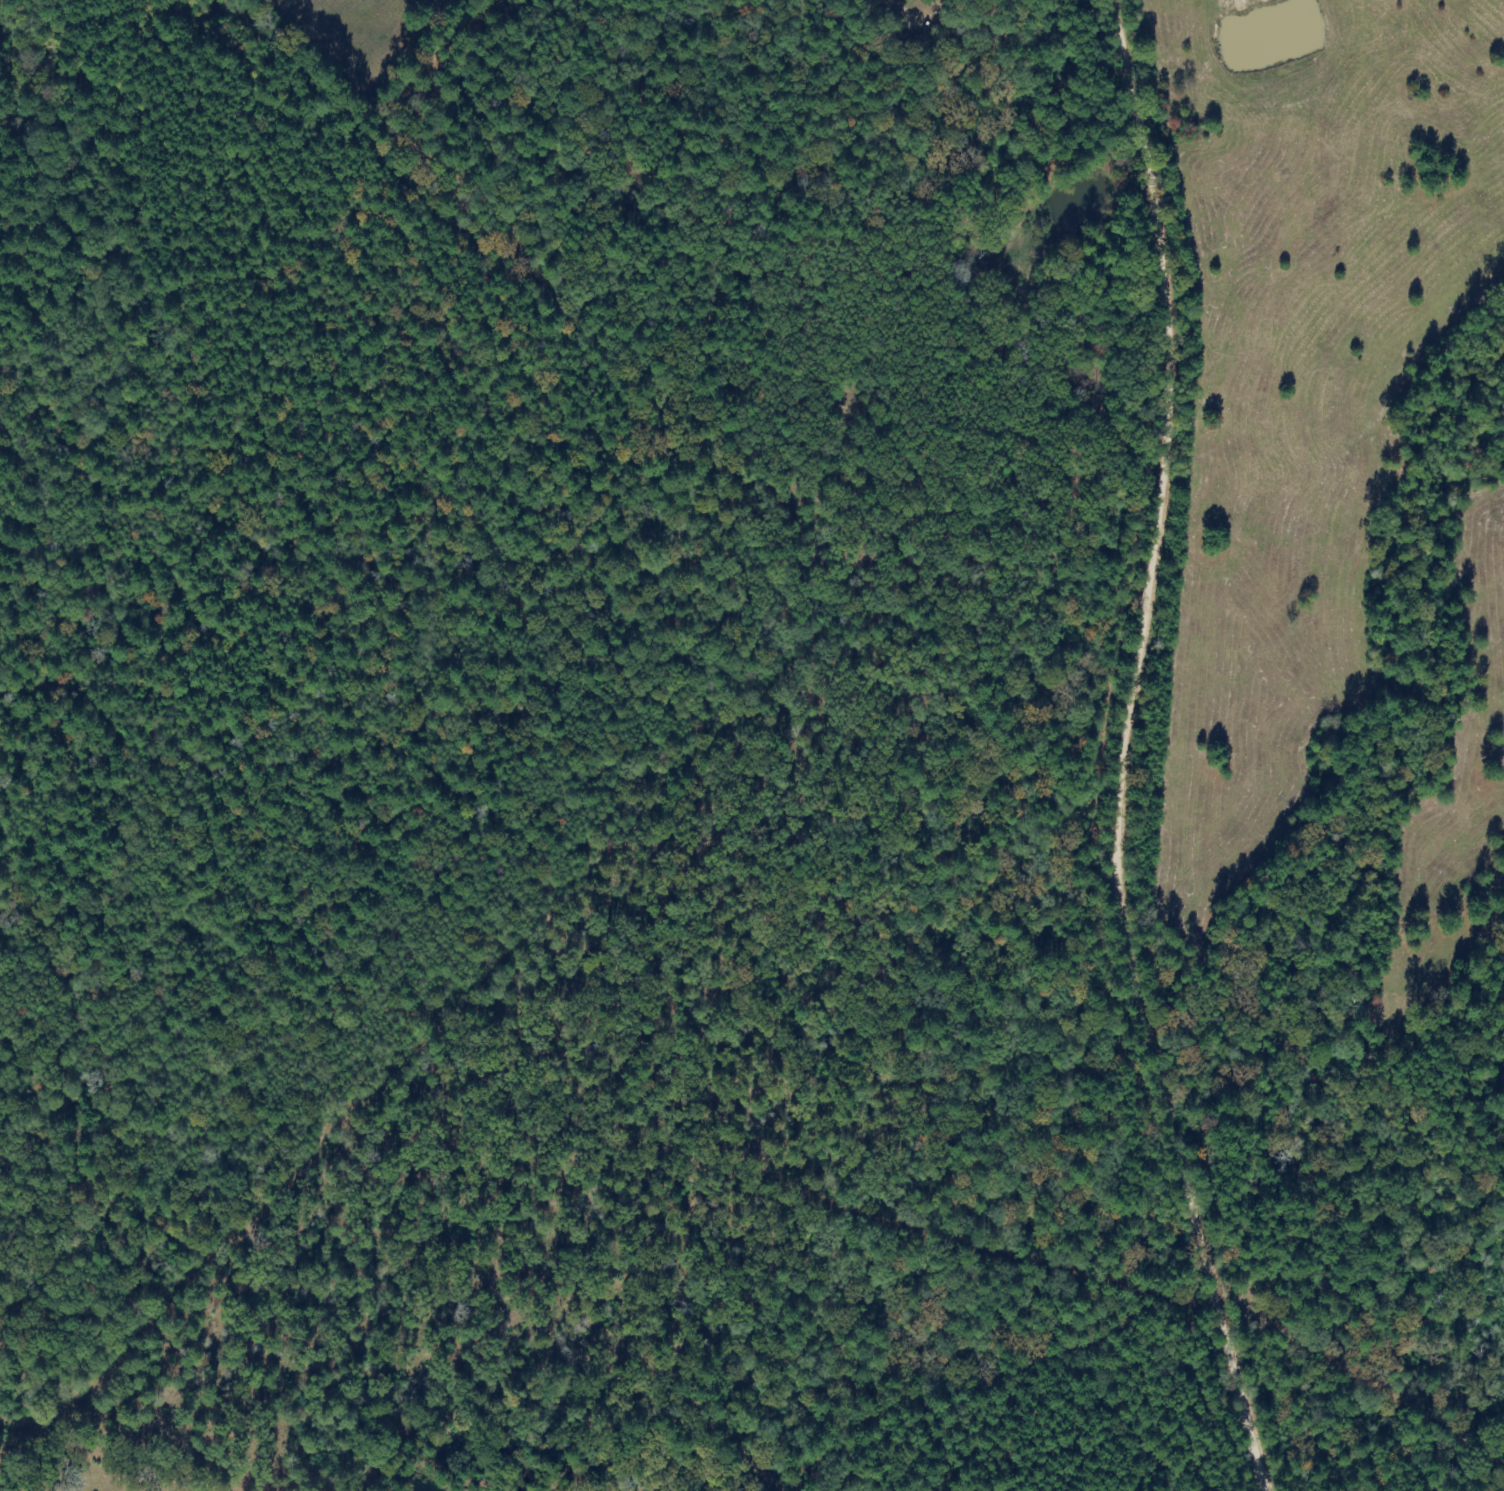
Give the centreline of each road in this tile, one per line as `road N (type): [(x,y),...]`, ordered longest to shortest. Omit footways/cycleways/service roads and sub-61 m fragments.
road 1 (residential): [(1297,1490),(1179,1101),(1165,1091),(1115,861),(1110,697),(1164,443),(1159,239),(1099,0)]

